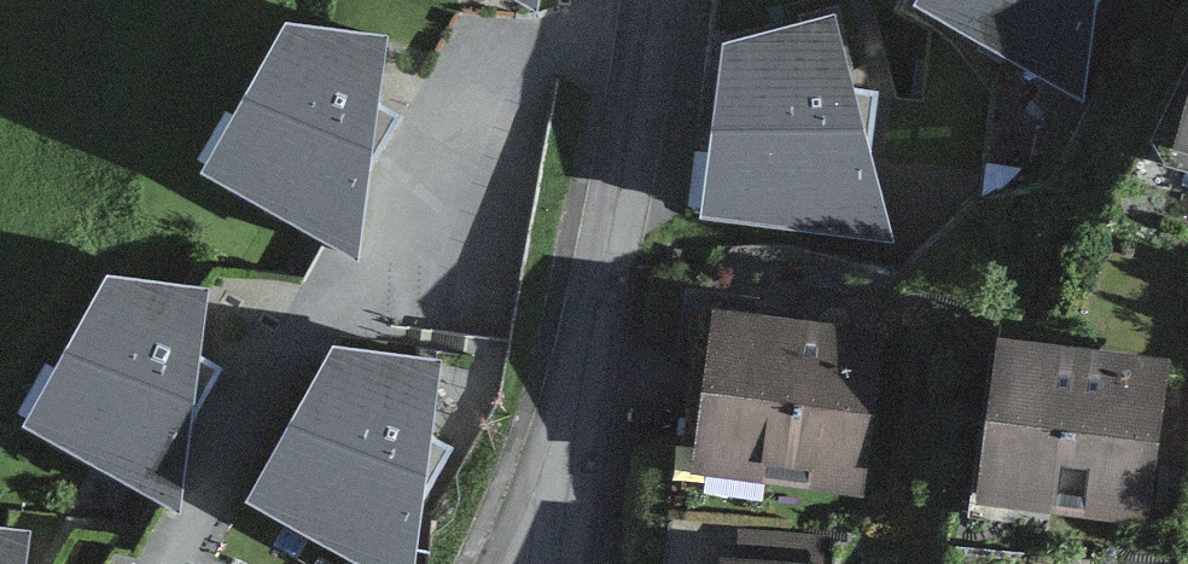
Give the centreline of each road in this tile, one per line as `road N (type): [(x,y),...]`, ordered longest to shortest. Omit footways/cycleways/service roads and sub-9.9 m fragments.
road 1 (residential): [(653,0),(621,207),(580,380),(560,563)]

